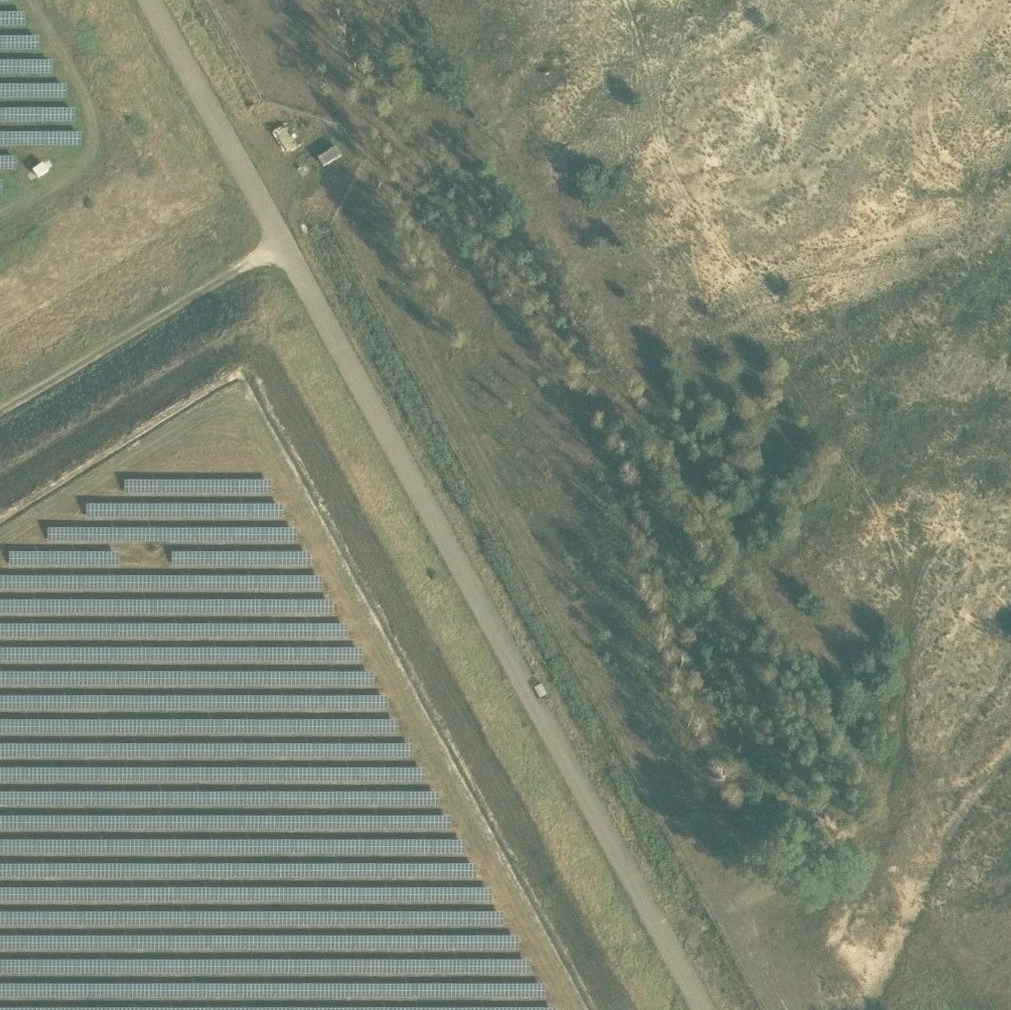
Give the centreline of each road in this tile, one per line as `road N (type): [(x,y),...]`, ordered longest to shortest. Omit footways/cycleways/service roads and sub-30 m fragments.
road 1 (track): [(146,0),(704,1009)]
road 2 (track): [(281,243),(0,412)]
road 3 (track): [(914,903),(964,808),(1010,748)]

